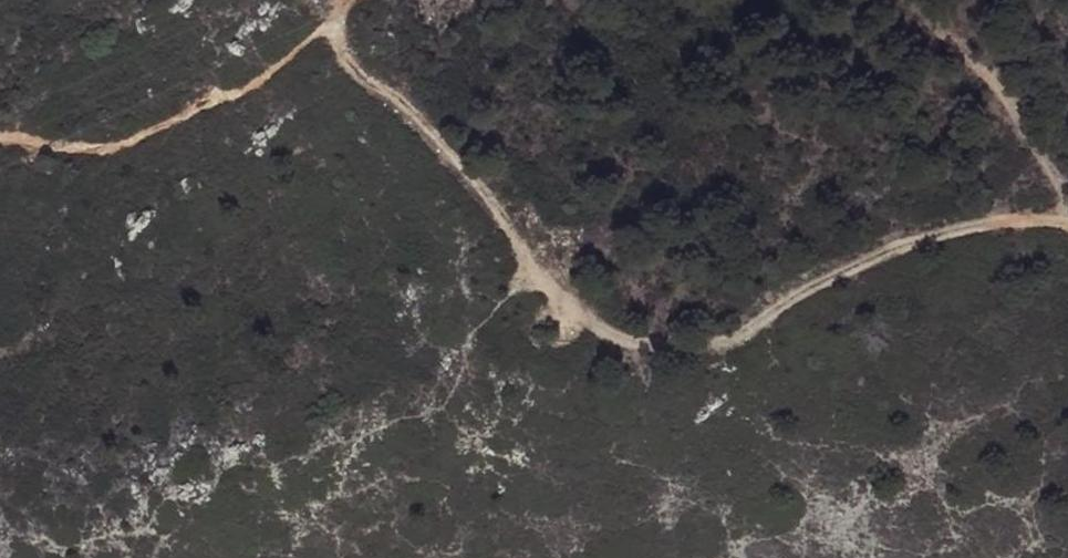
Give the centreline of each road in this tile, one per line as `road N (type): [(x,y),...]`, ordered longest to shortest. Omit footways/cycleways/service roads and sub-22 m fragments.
road 1 (track): [(350,0),(333,30),(385,92),(455,146),(566,312),(628,343),(713,345),(768,321),(811,286),(945,234),(1036,226)]
road 2 (track): [(333,30),(253,90),(209,103),(142,139),(73,148),(0,142)]
road 3 (track): [(1067,188),(918,0)]

